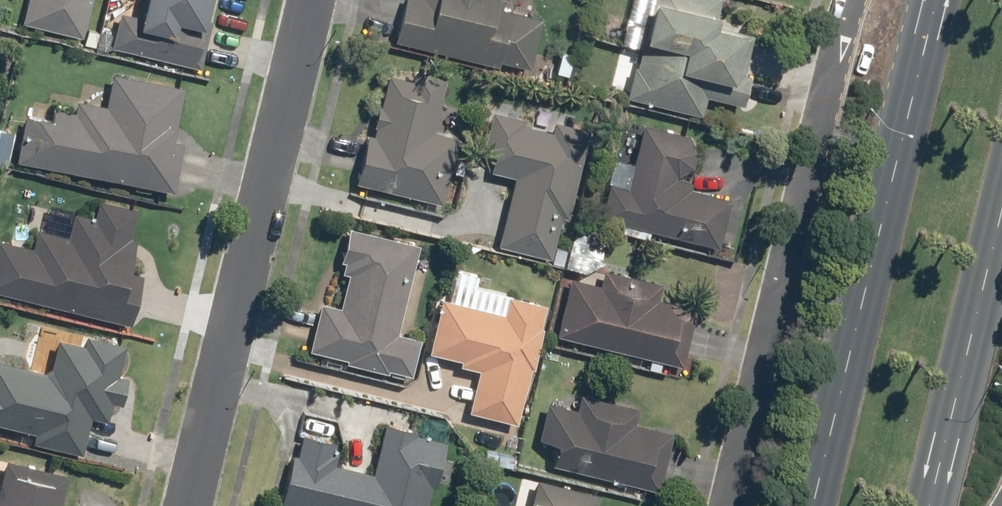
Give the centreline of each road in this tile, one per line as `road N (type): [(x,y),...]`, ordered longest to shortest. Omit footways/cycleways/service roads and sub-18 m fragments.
road 1 (residential): [(725,505),(852,0)]
road 2 (primary): [(809,505),(934,0)]
road 3 (residential): [(307,0),(184,505)]
road 4 (primary): [(1001,179),(924,505)]

